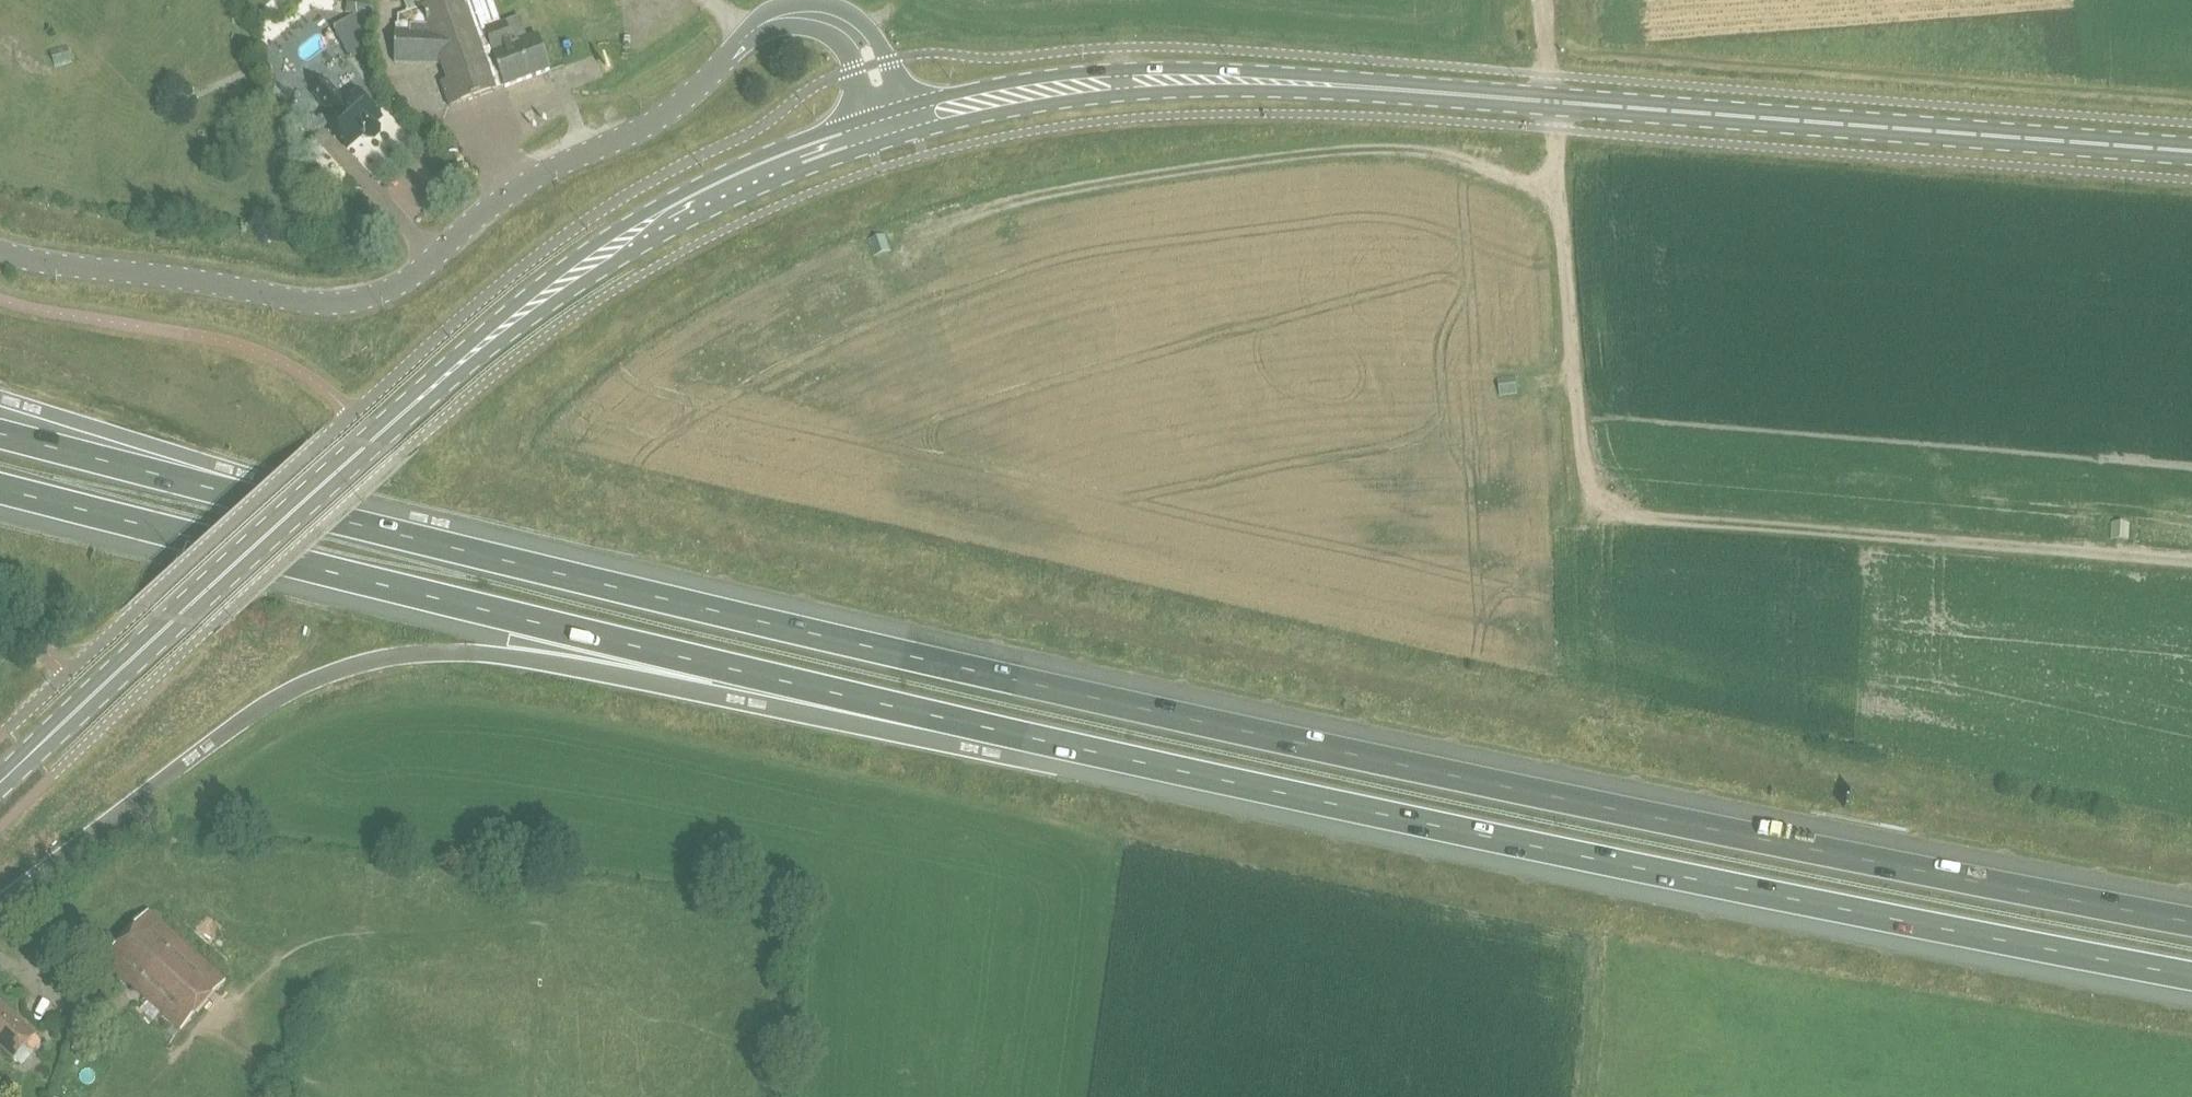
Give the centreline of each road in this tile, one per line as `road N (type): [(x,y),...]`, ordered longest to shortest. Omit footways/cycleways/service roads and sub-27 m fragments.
road 1 (motorway): [(2191,922),(1788,846),(1072,693),(0,434)]
road 2 (motorway): [(0,491),(1063,746),(1669,876),(2191,977)]
road 3 (tertiary): [(2191,150),(1236,80),(1077,86),(908,120)]
road 4 (tertiary): [(0,783),(278,524),(541,299),(727,187),(871,132)]
road 5 (track): [(1553,129),(1593,511),(2191,563)]
road 6 (unclassified): [(0,252),(308,302),(365,297),(425,266),(531,179),(666,114),(770,20)]
road 7 (track): [(1560,199),(1432,148),(1361,150),(1127,175),(931,222),(899,239)]
road 8 (unclassified): [(908,120),(889,60),(861,20),(804,2),(781,7),(770,20)]
road 9 (unclassified): [(770,20),(839,42),(871,132)]

